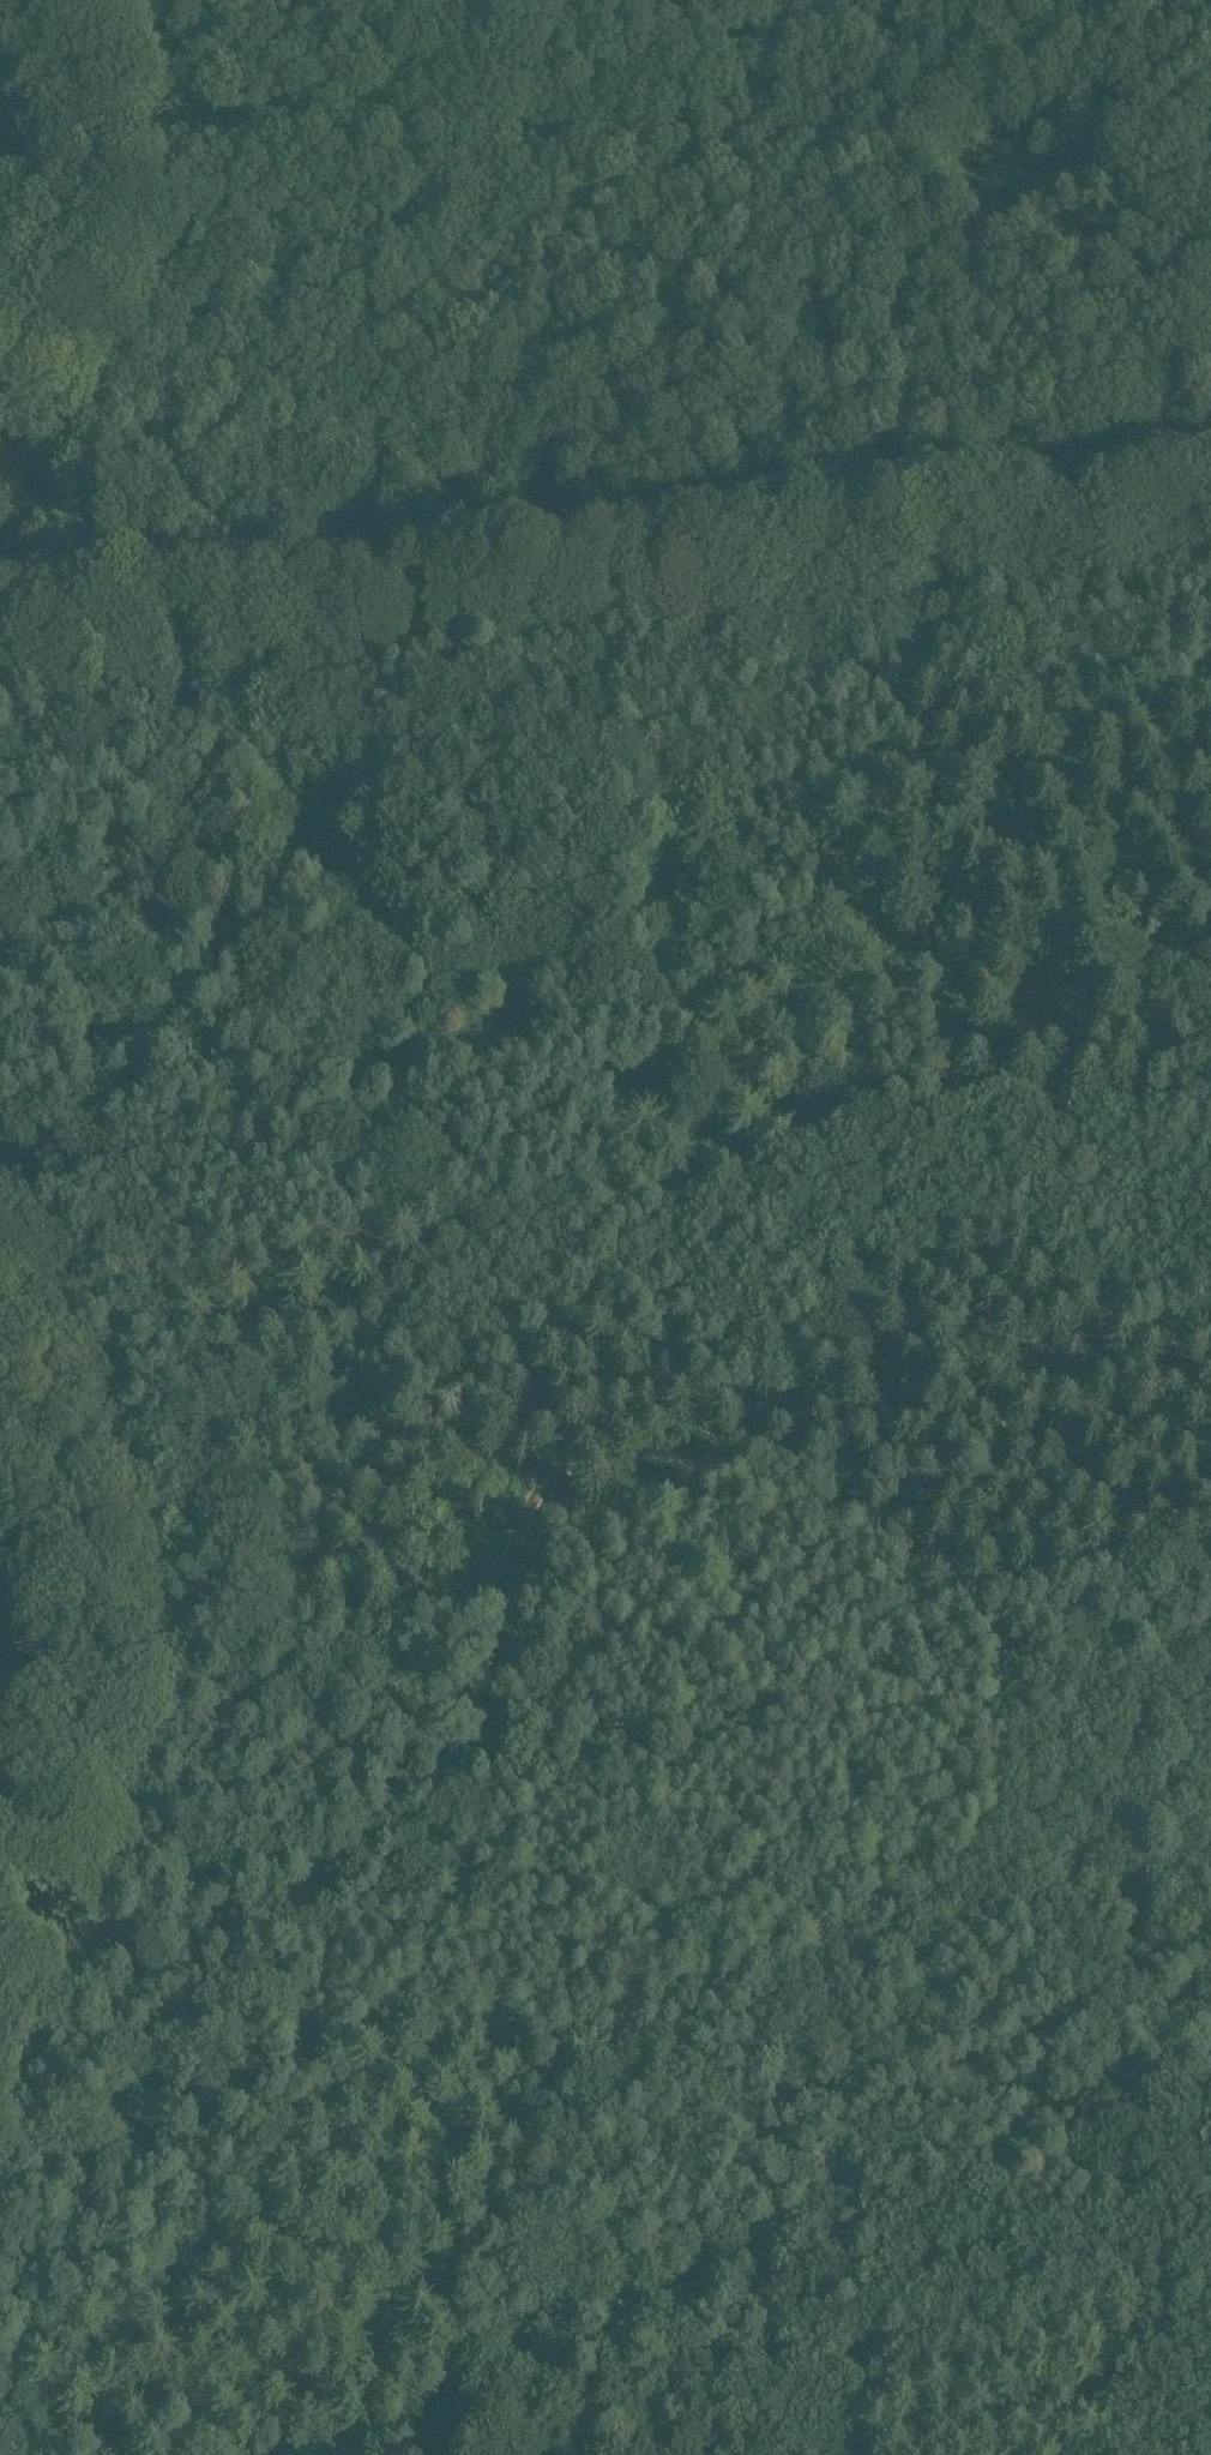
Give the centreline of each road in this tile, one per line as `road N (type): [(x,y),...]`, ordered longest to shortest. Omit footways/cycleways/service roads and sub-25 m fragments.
road 1 (track): [(831,0),(791,61),(700,163),(442,305),(0,565)]
road 2 (track): [(450,2427),(1028,2168),(1137,2048)]
road 3 (track): [(0,402),(50,317),(96,194),(96,149),(73,69),(27,0)]

